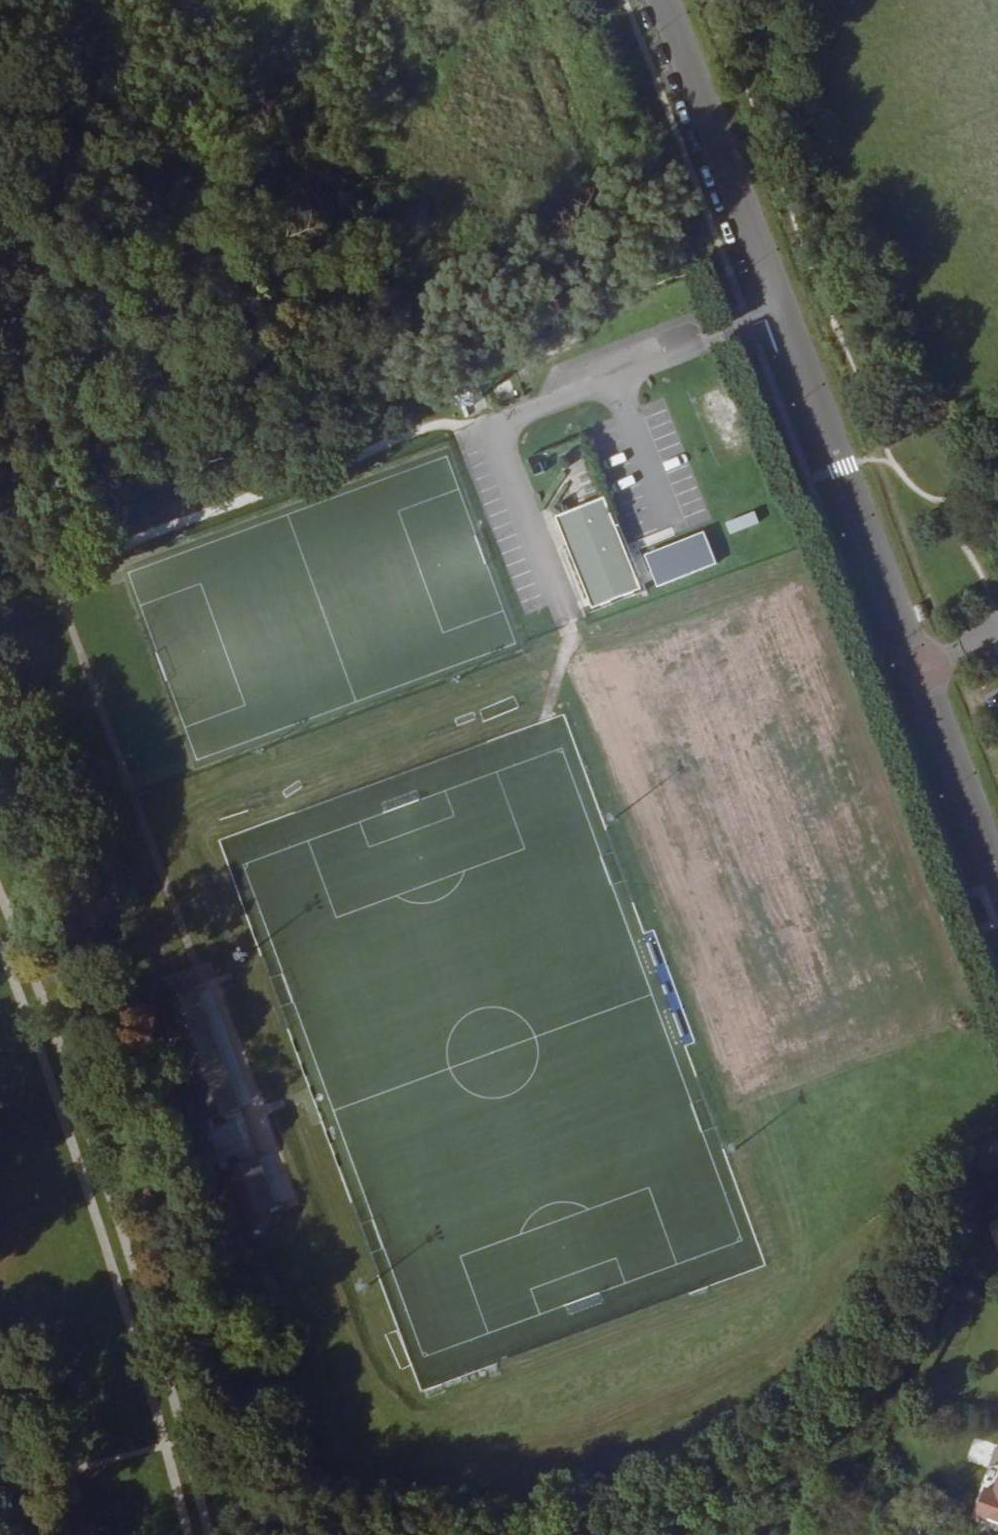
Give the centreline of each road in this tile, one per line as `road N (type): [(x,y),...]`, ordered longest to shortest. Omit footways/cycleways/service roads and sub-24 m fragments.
road 1 (unclassified): [(663,0),(997,873)]

